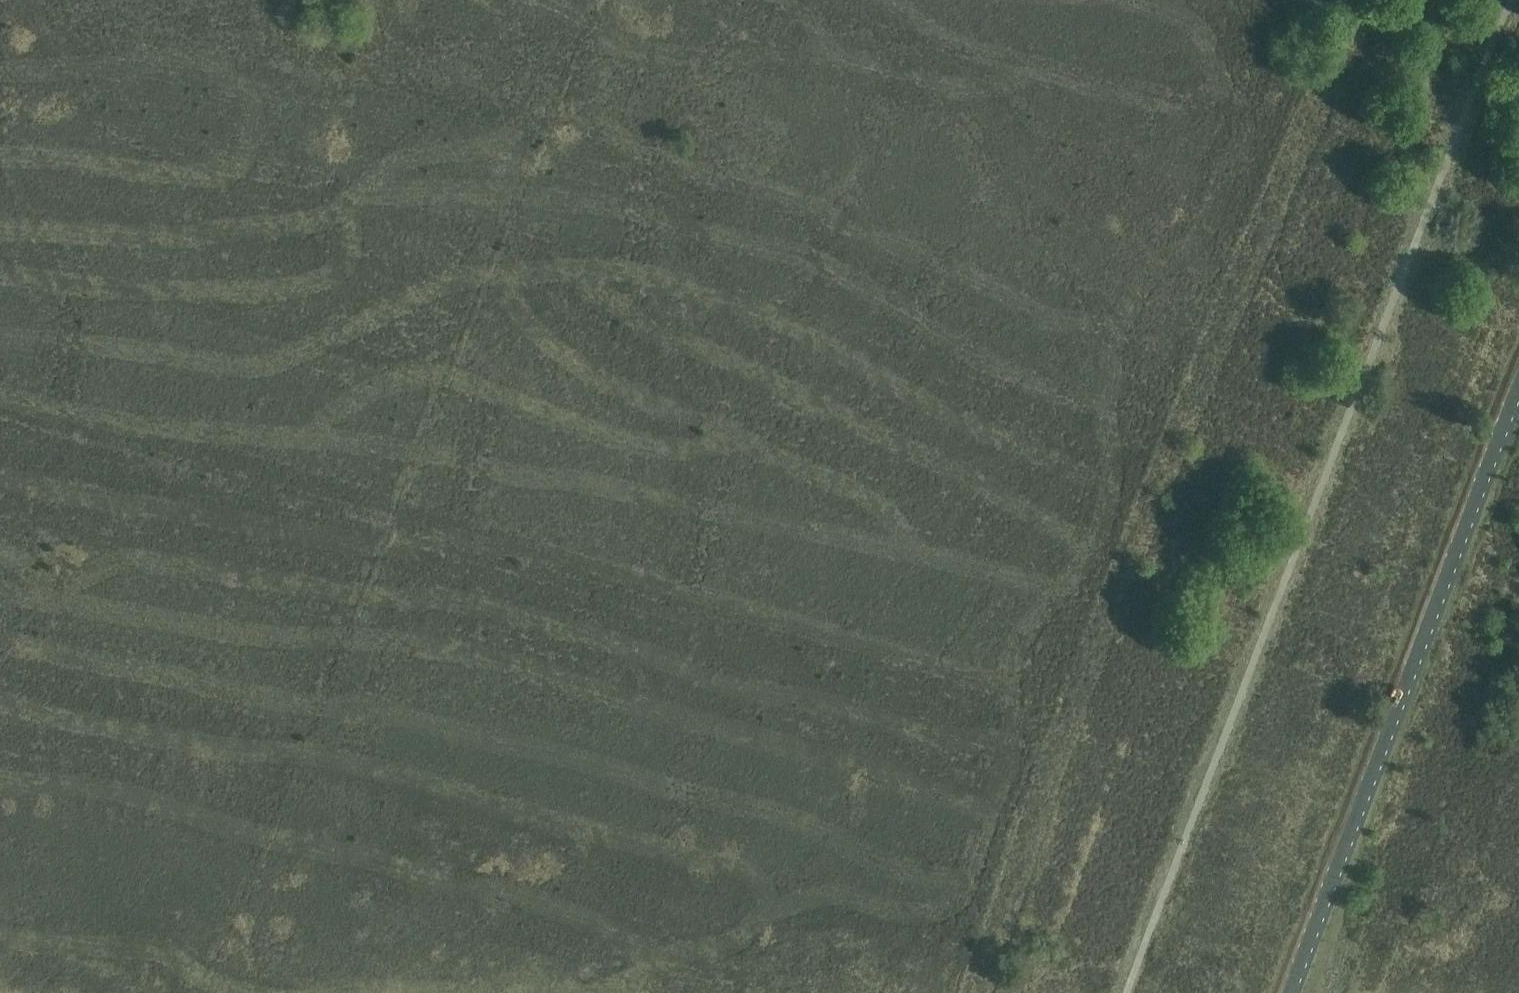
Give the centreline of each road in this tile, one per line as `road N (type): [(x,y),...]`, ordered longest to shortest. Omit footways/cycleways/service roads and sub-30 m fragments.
road 1 (tertiary): [(1290,992),(1518,390)]

